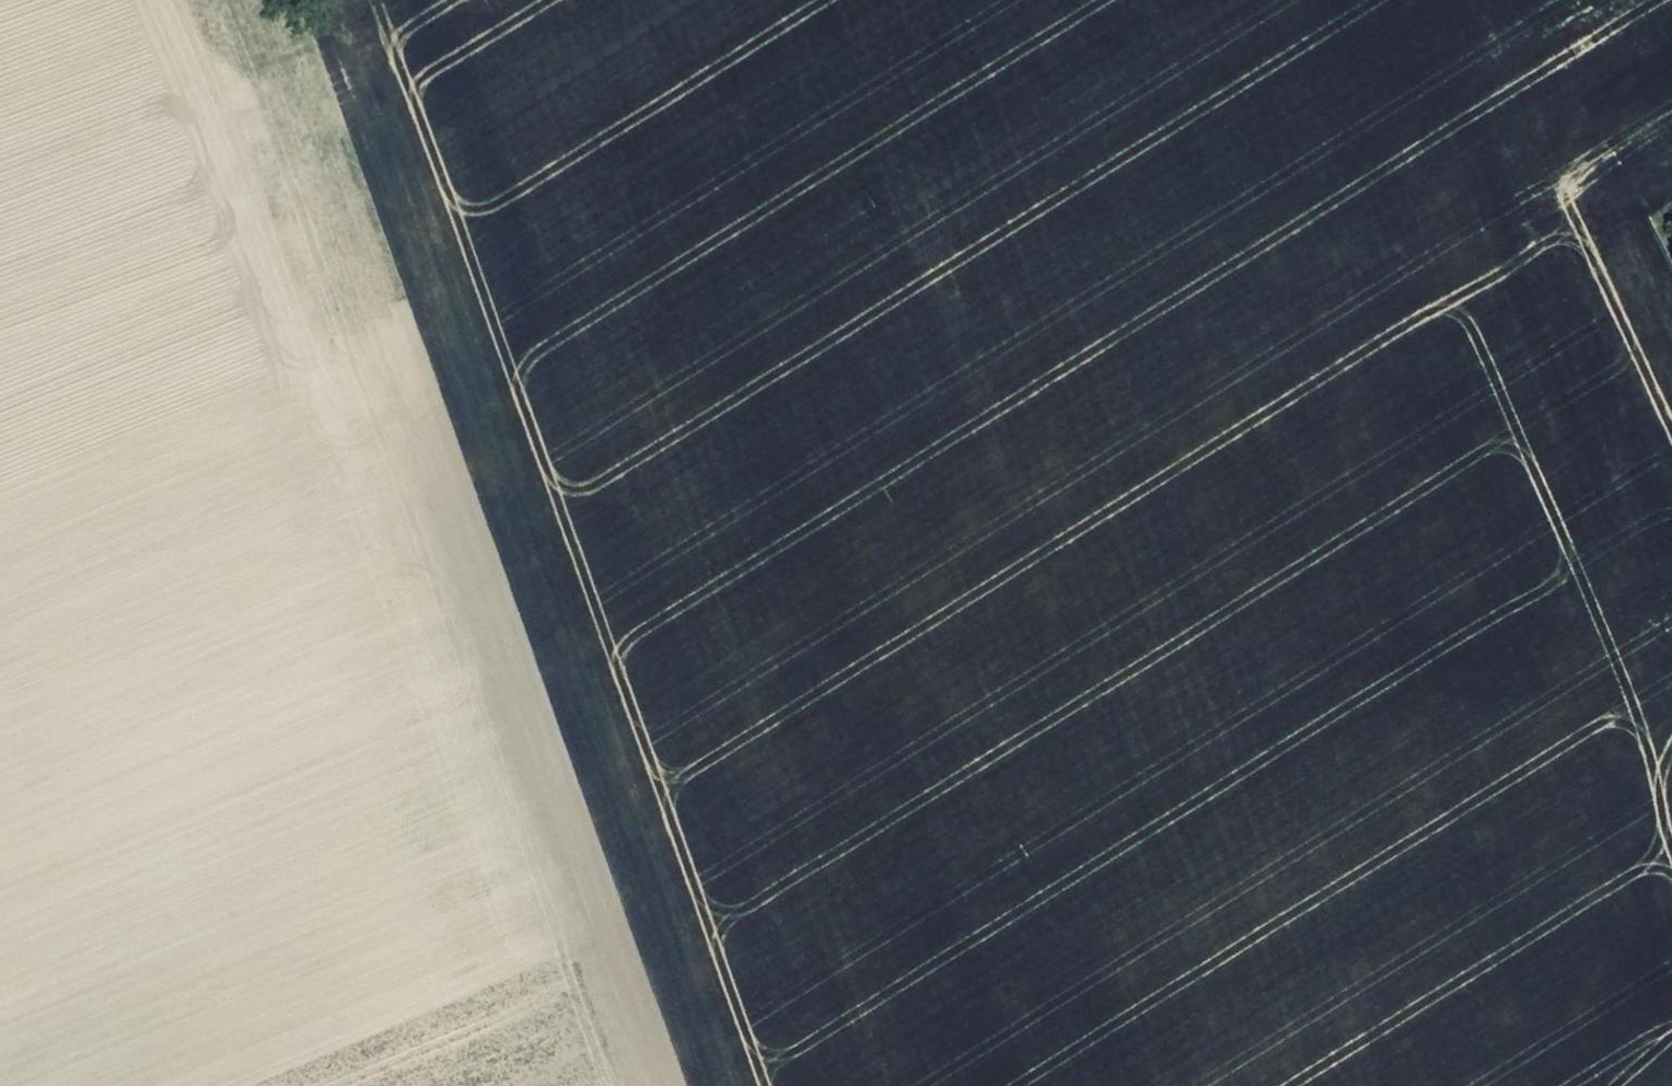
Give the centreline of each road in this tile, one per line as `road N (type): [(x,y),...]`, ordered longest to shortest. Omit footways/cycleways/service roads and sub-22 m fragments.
road 1 (track): [(1671,59),(1607,98),(1591,125),(1671,307)]

